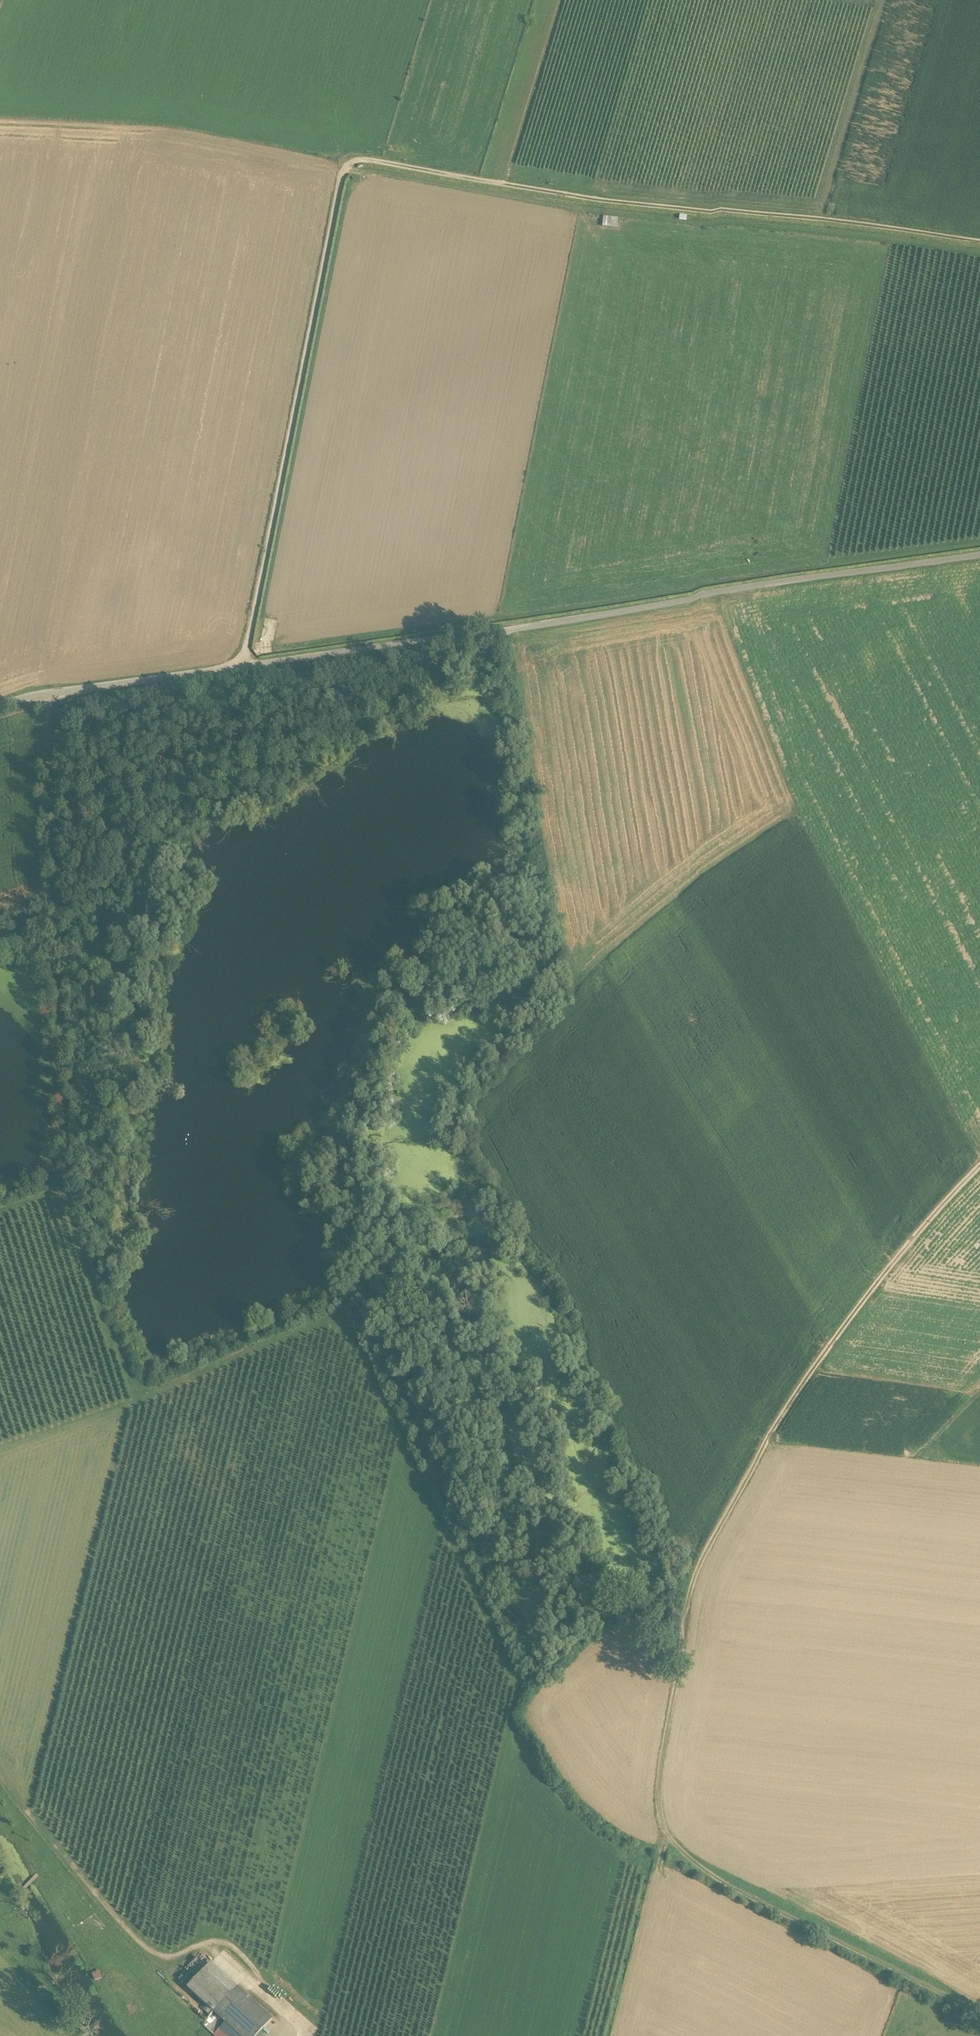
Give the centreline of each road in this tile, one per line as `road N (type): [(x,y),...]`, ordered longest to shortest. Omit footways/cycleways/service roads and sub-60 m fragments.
road 1 (track): [(979,1168),(824,1354),(694,1578),(657,1795),(663,1828),(693,1864),(979,2015)]
road 2 (unclassified): [(979,558),(0,707)]
road 3 (track): [(521,1690),(357,1333),(345,1324),(330,1319),(0,1447)]
road 4 (track): [(501,184),(366,162),(346,168),(242,668)]
road 5 (track): [(46,695),(66,1186)]
road 6 (track): [(979,246),(501,184)]
road 7 (track): [(292,2035),(293,2025),(201,1946),(170,1957),(138,1941),(0,1778)]
road 8 (track): [(66,1186),(75,1238),(130,1381),(149,1395)]
road 9 (track): [(501,184),(556,0)]

